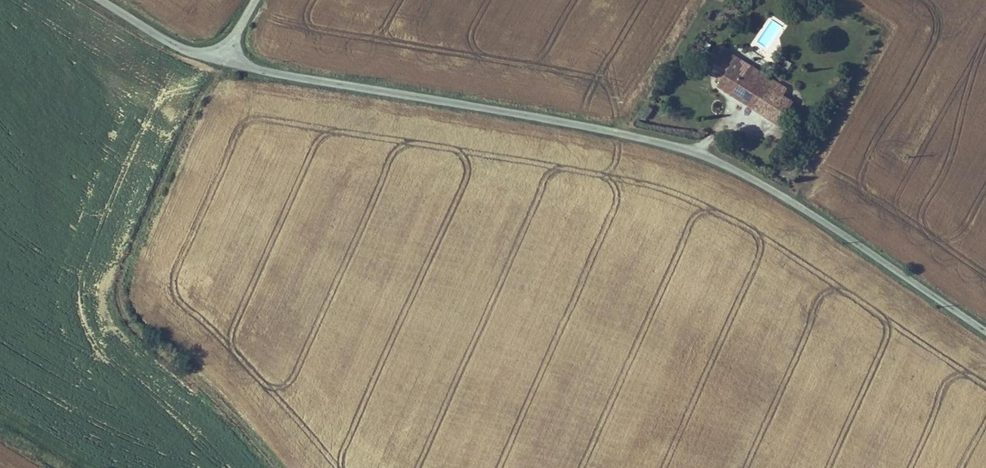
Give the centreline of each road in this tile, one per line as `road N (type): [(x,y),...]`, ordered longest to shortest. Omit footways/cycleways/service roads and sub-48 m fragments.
road 1 (unclassified): [(222,57),(642,139),(730,170),(985,337)]
road 2 (track): [(276,467),(139,323),(121,293),(222,57)]
road 3 (unclassified): [(102,0),(186,50),(222,57)]

